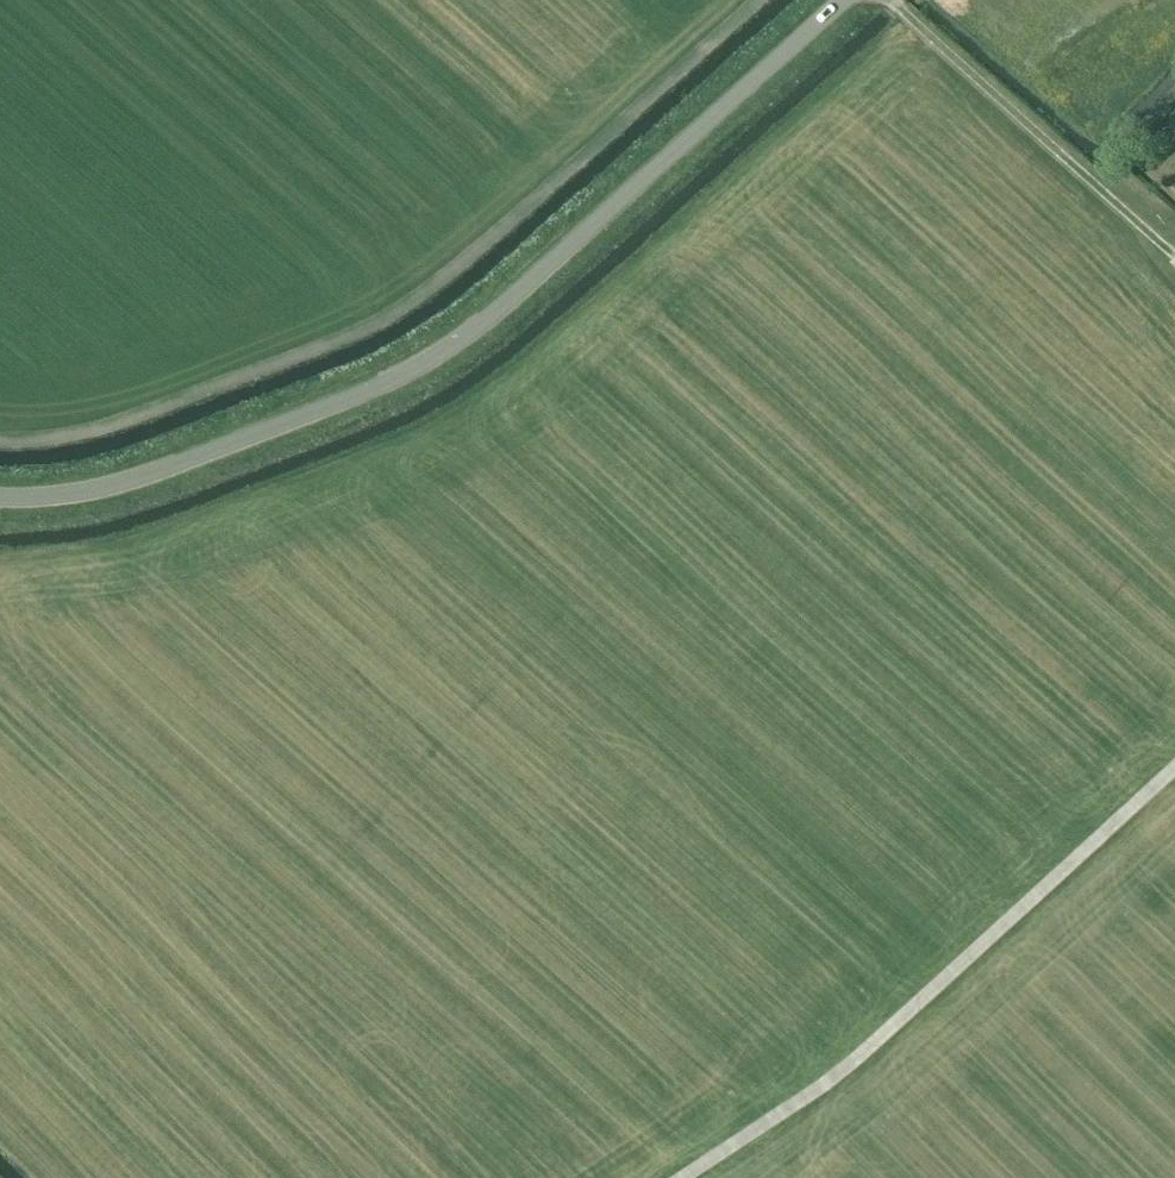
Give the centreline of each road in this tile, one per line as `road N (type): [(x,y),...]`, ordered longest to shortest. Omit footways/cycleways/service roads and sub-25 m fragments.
road 1 (unclassified): [(0,495),(70,492),(154,471),(417,366),(512,298),(842,0)]
road 2 (track): [(1174,769),(863,1050),(685,1177)]

